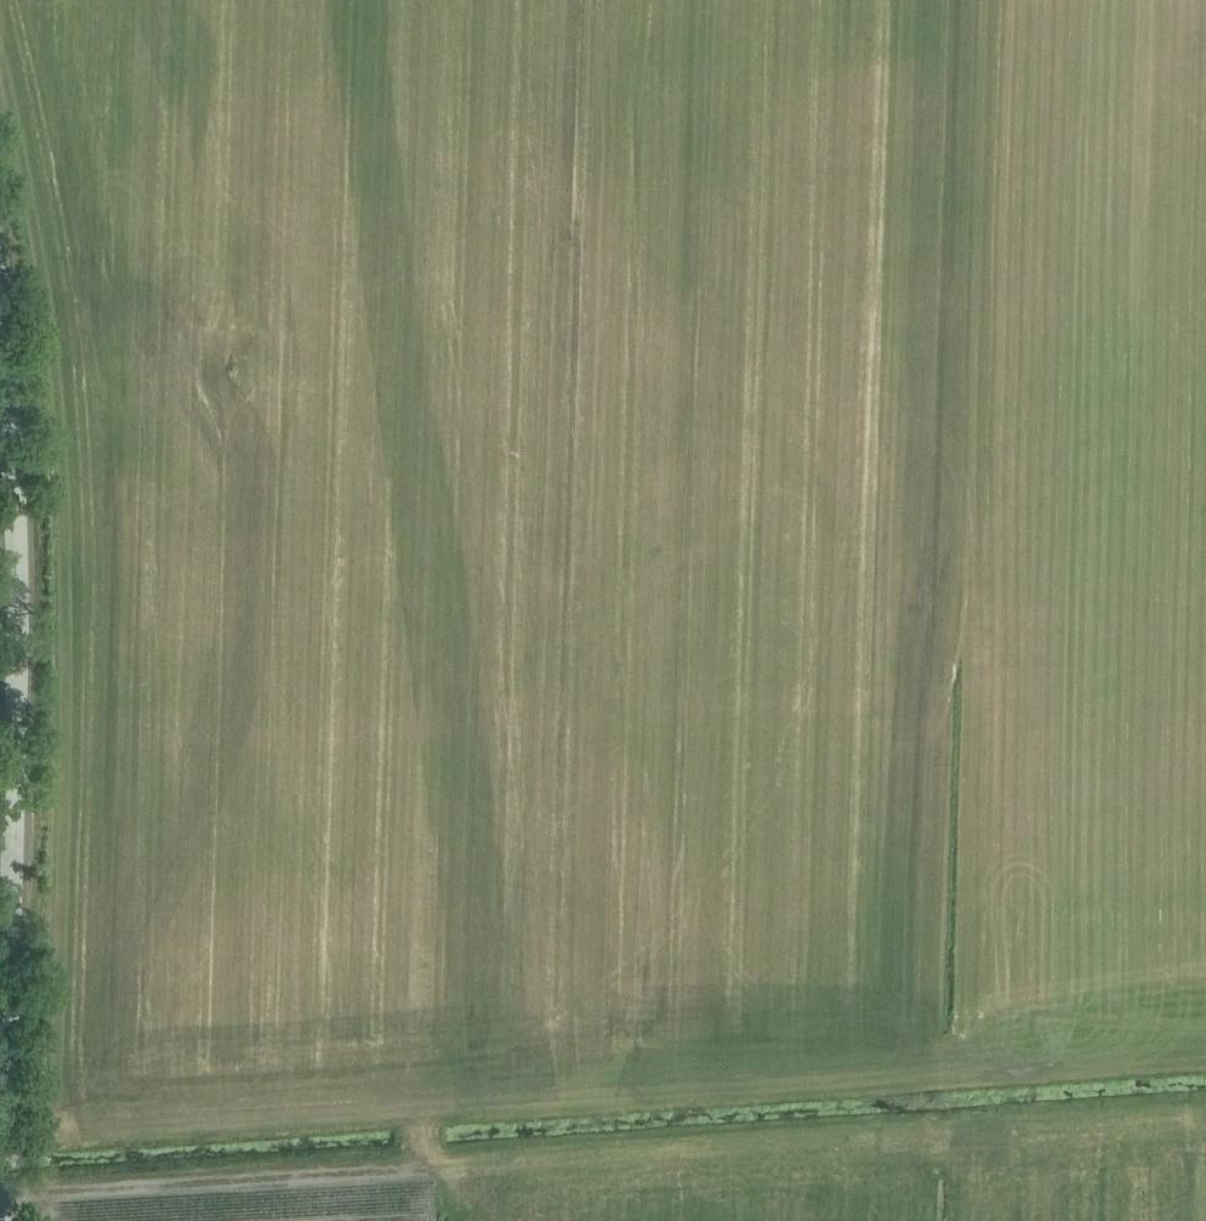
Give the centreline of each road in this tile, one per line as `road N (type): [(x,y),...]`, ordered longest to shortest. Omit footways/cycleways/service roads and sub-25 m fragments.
road 1 (track): [(1205,1043),(6,1131)]
road 2 (tertiary): [(3,1220),(21,640),(0,306)]

